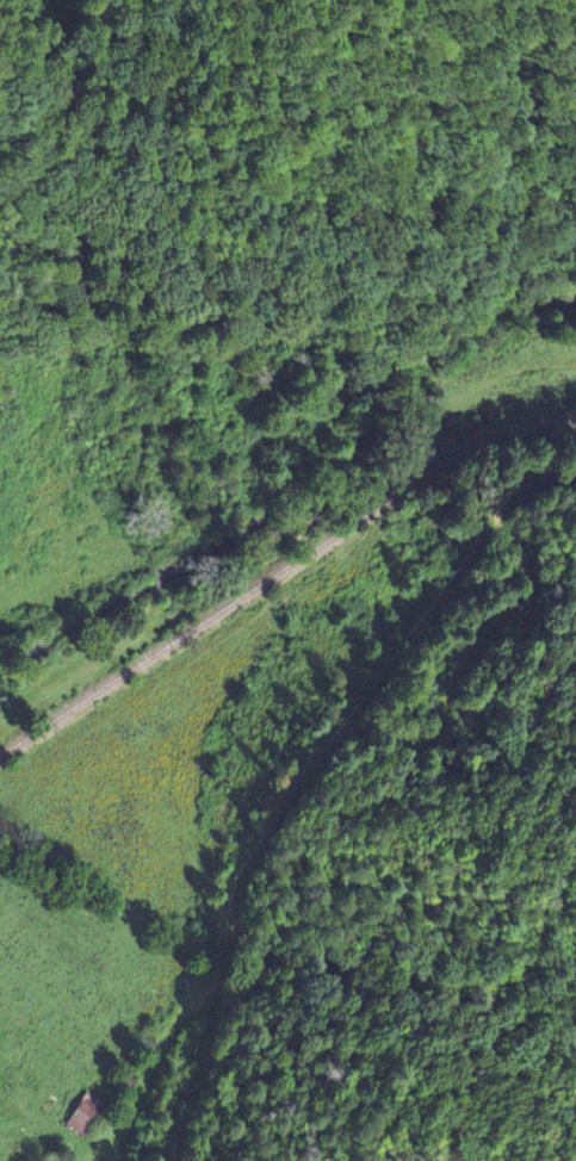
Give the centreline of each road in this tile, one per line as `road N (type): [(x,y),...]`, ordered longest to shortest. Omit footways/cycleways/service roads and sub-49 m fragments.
road 1 (track): [(228,901),(302,765),(357,728),(405,733),(442,704),(471,647),(525,585),(491,520),(575,472)]
road 2 (track): [(0,713),(81,645),(355,492),(524,366)]
road 3 (track): [(228,901),(217,962),(173,1024),(117,1136),(81,1160)]

